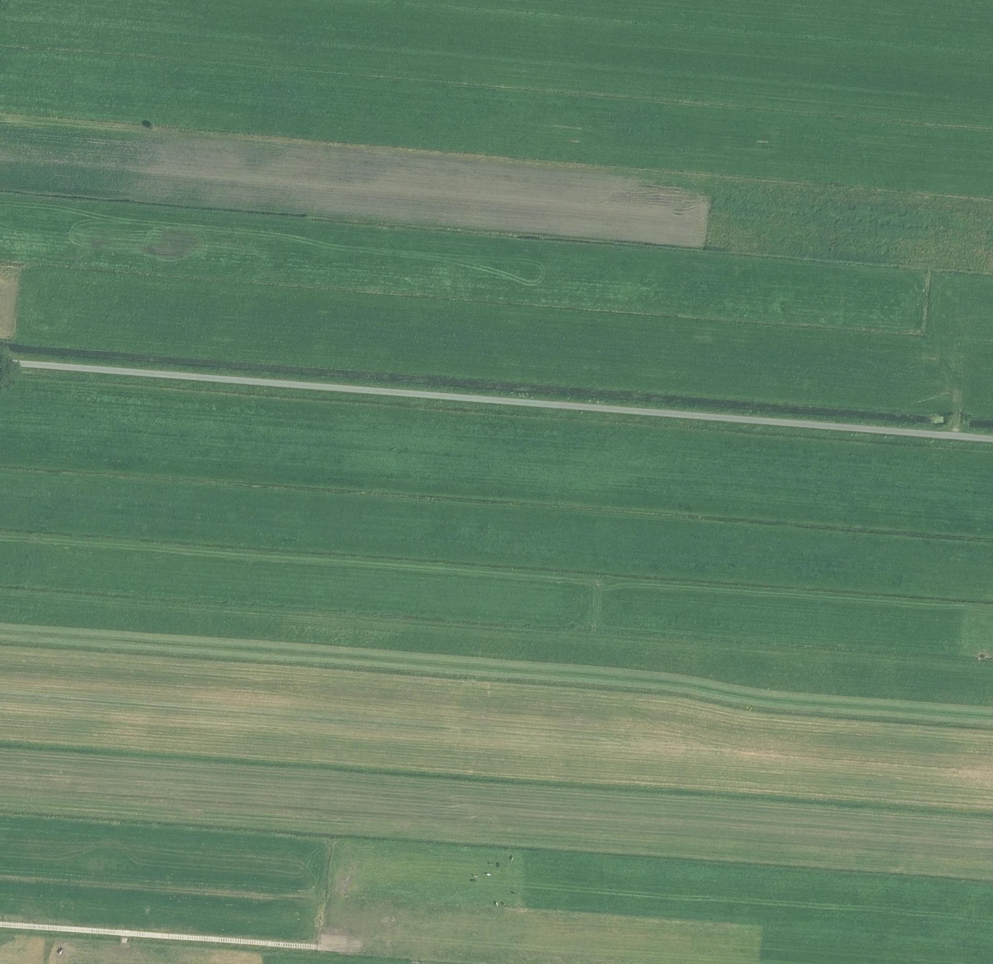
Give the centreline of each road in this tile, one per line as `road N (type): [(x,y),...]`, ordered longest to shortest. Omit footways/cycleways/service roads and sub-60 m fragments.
road 1 (unclassified): [(992,439),(0,363)]

